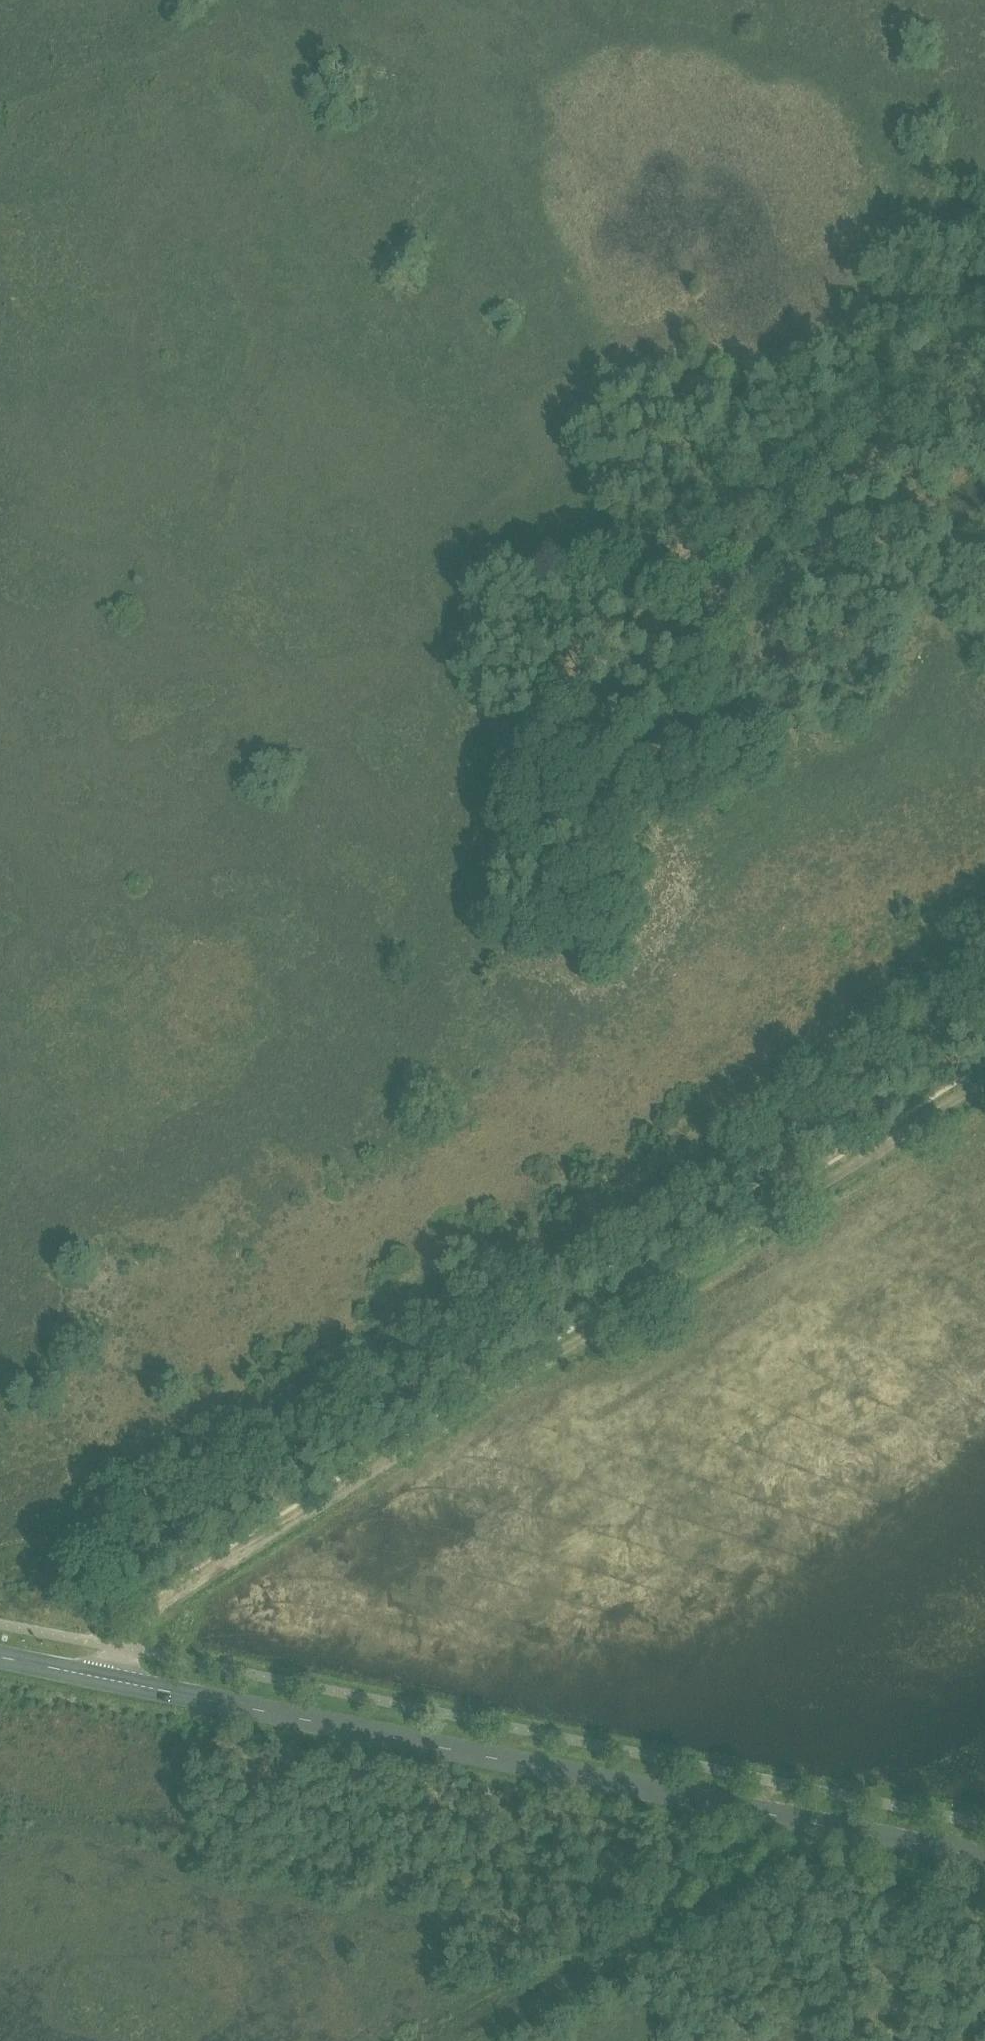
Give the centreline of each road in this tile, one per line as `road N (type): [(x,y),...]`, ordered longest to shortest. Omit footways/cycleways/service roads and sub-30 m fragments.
road 1 (track): [(984,1084),(126,1637),(119,1650)]
road 2 (secondary): [(984,1860),(0,1658)]

